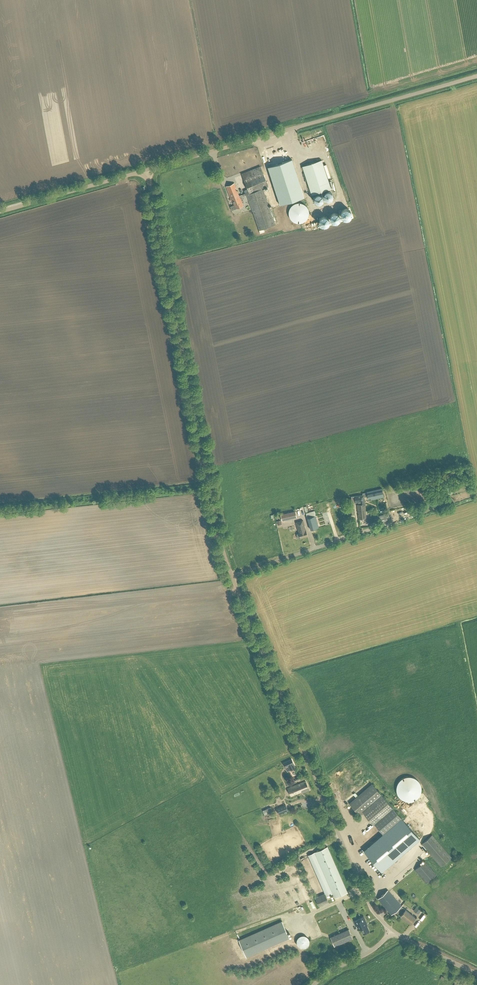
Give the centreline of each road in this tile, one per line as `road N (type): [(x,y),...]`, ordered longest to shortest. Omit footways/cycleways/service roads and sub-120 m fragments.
road 1 (unclassified): [(234,575),(146,170)]
road 2 (unclassified): [(392,930),(357,878),(234,575)]
road 3 (unclassified): [(476,76),(146,170)]
road 4 (unclassified): [(0,211),(146,170)]
road 5 (unclassified): [(234,575),(372,528)]

